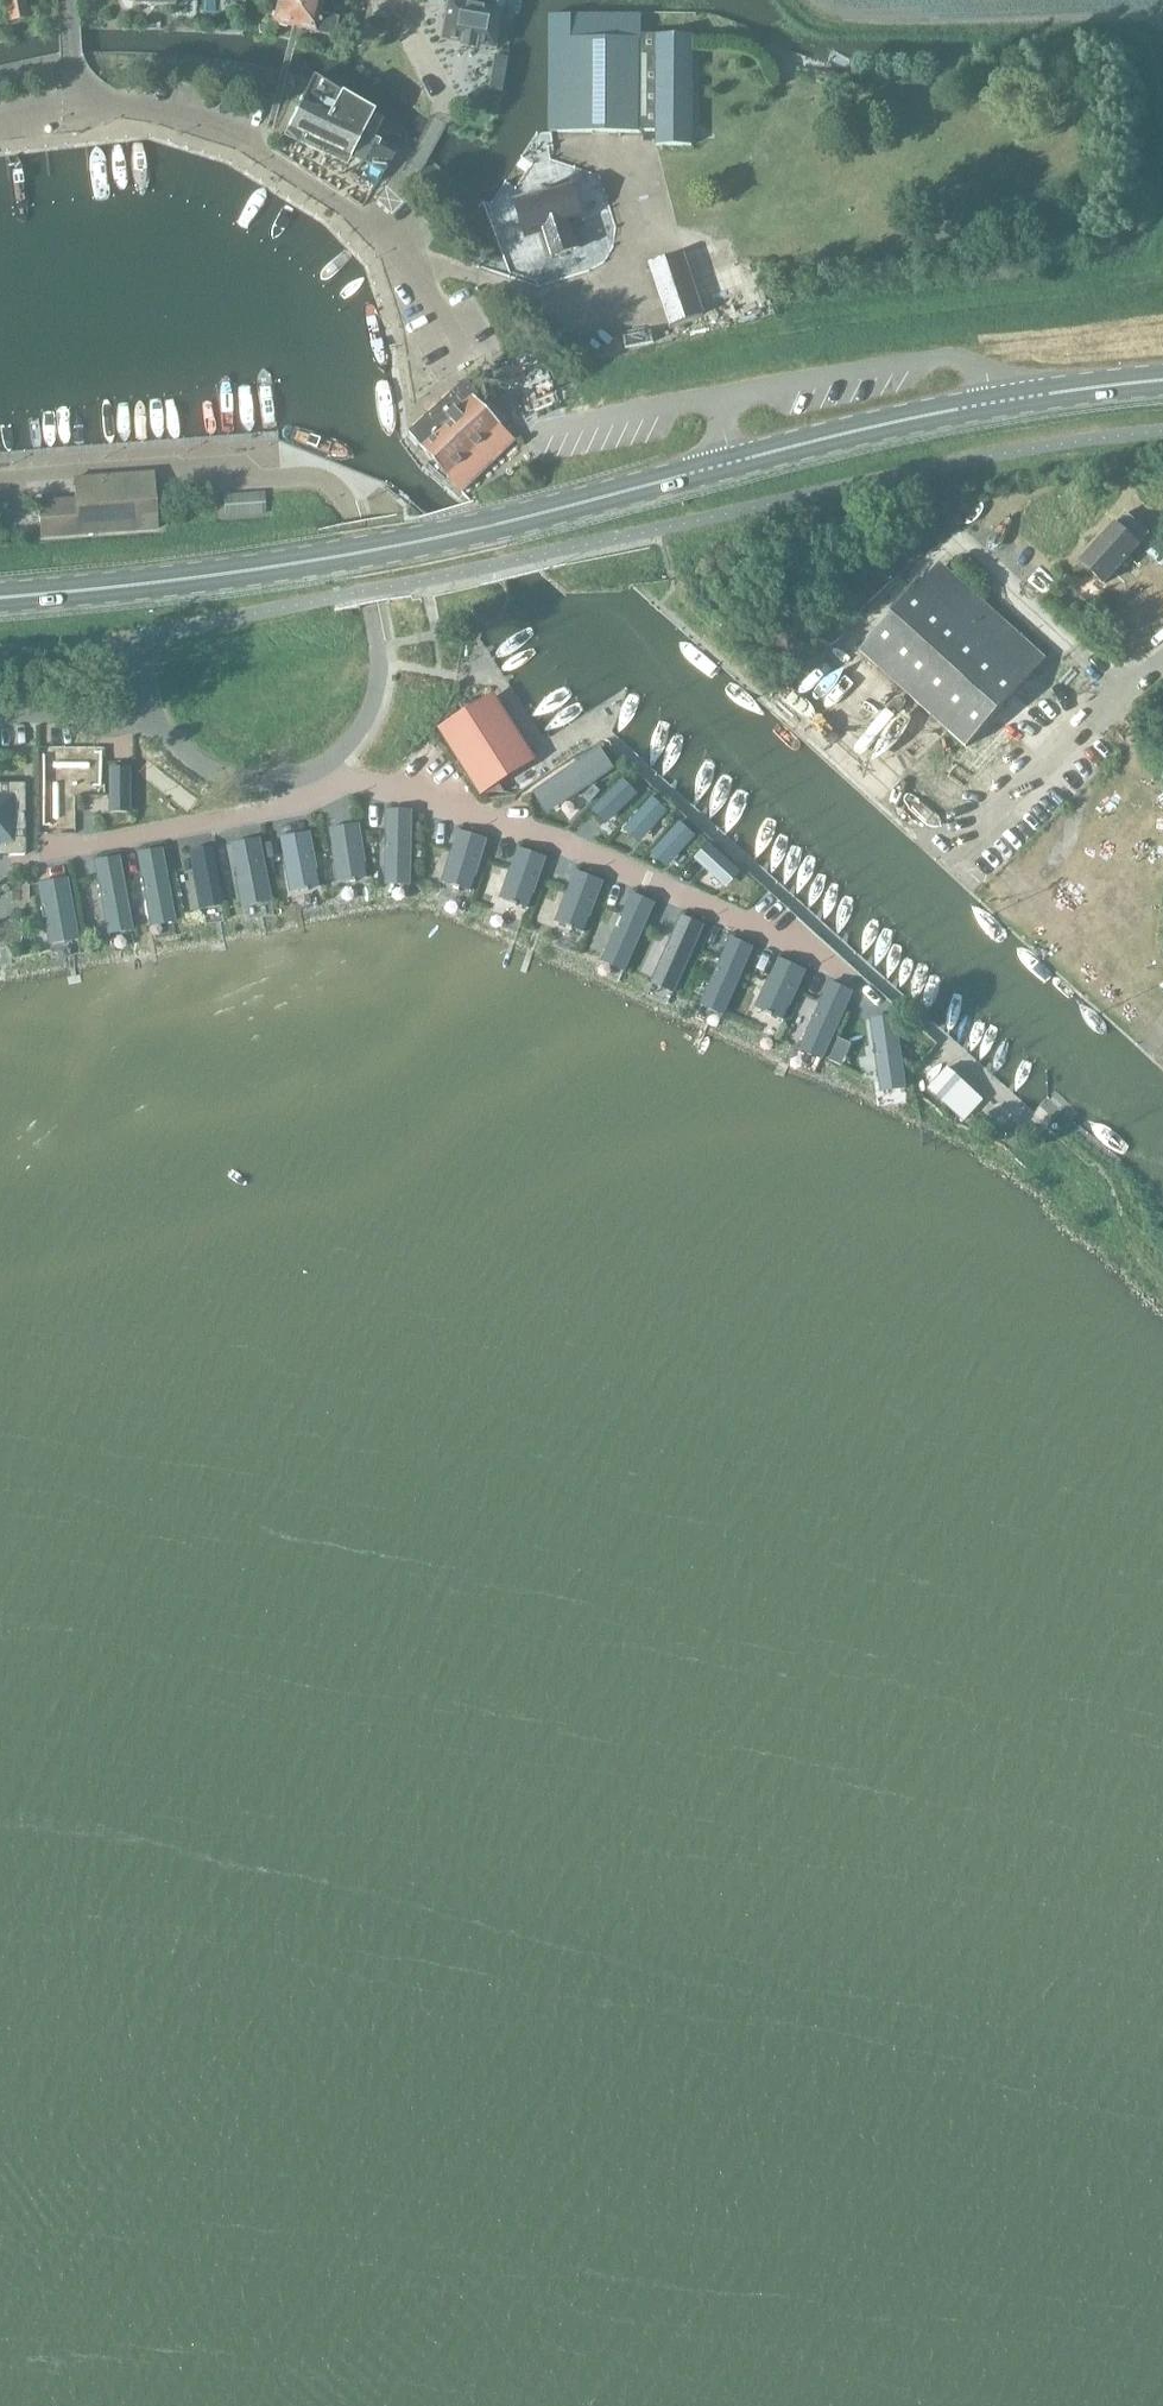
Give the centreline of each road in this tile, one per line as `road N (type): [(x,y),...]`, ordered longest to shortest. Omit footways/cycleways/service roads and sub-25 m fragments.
road 1 (primary): [(1162,379),(915,419),(350,556),(0,595)]
road 2 (unclassified): [(469,355),(408,263),(327,195),(238,136),(92,97),(74,73),(69,23)]
road 3 (unclassified): [(372,611),(378,671),(363,725),(328,765),(297,779),(242,776),(182,747),(153,712),(142,668)]
road 4 (unclassified): [(0,479),(150,465),(290,477)]
road 5 (unclassified): [(955,846),(1162,657)]

